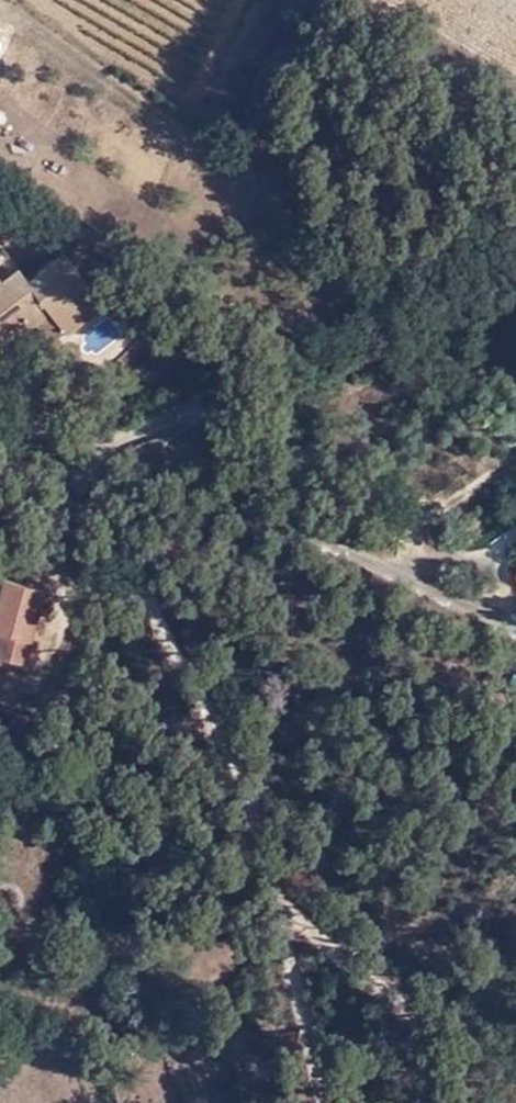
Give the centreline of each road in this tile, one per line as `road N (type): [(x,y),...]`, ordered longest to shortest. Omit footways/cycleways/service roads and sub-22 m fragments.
road 1 (unclassified): [(329,1102),(260,811),(169,630),(101,470),(0,411)]

